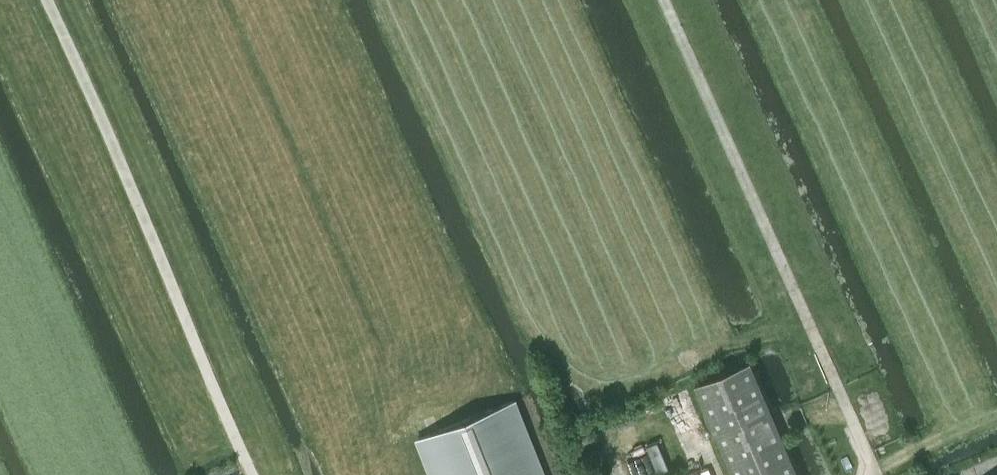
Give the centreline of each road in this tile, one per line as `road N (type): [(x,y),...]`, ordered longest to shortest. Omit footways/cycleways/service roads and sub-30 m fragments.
road 1 (track): [(256,474),(45,0)]
road 2 (track): [(872,474),(662,0)]

